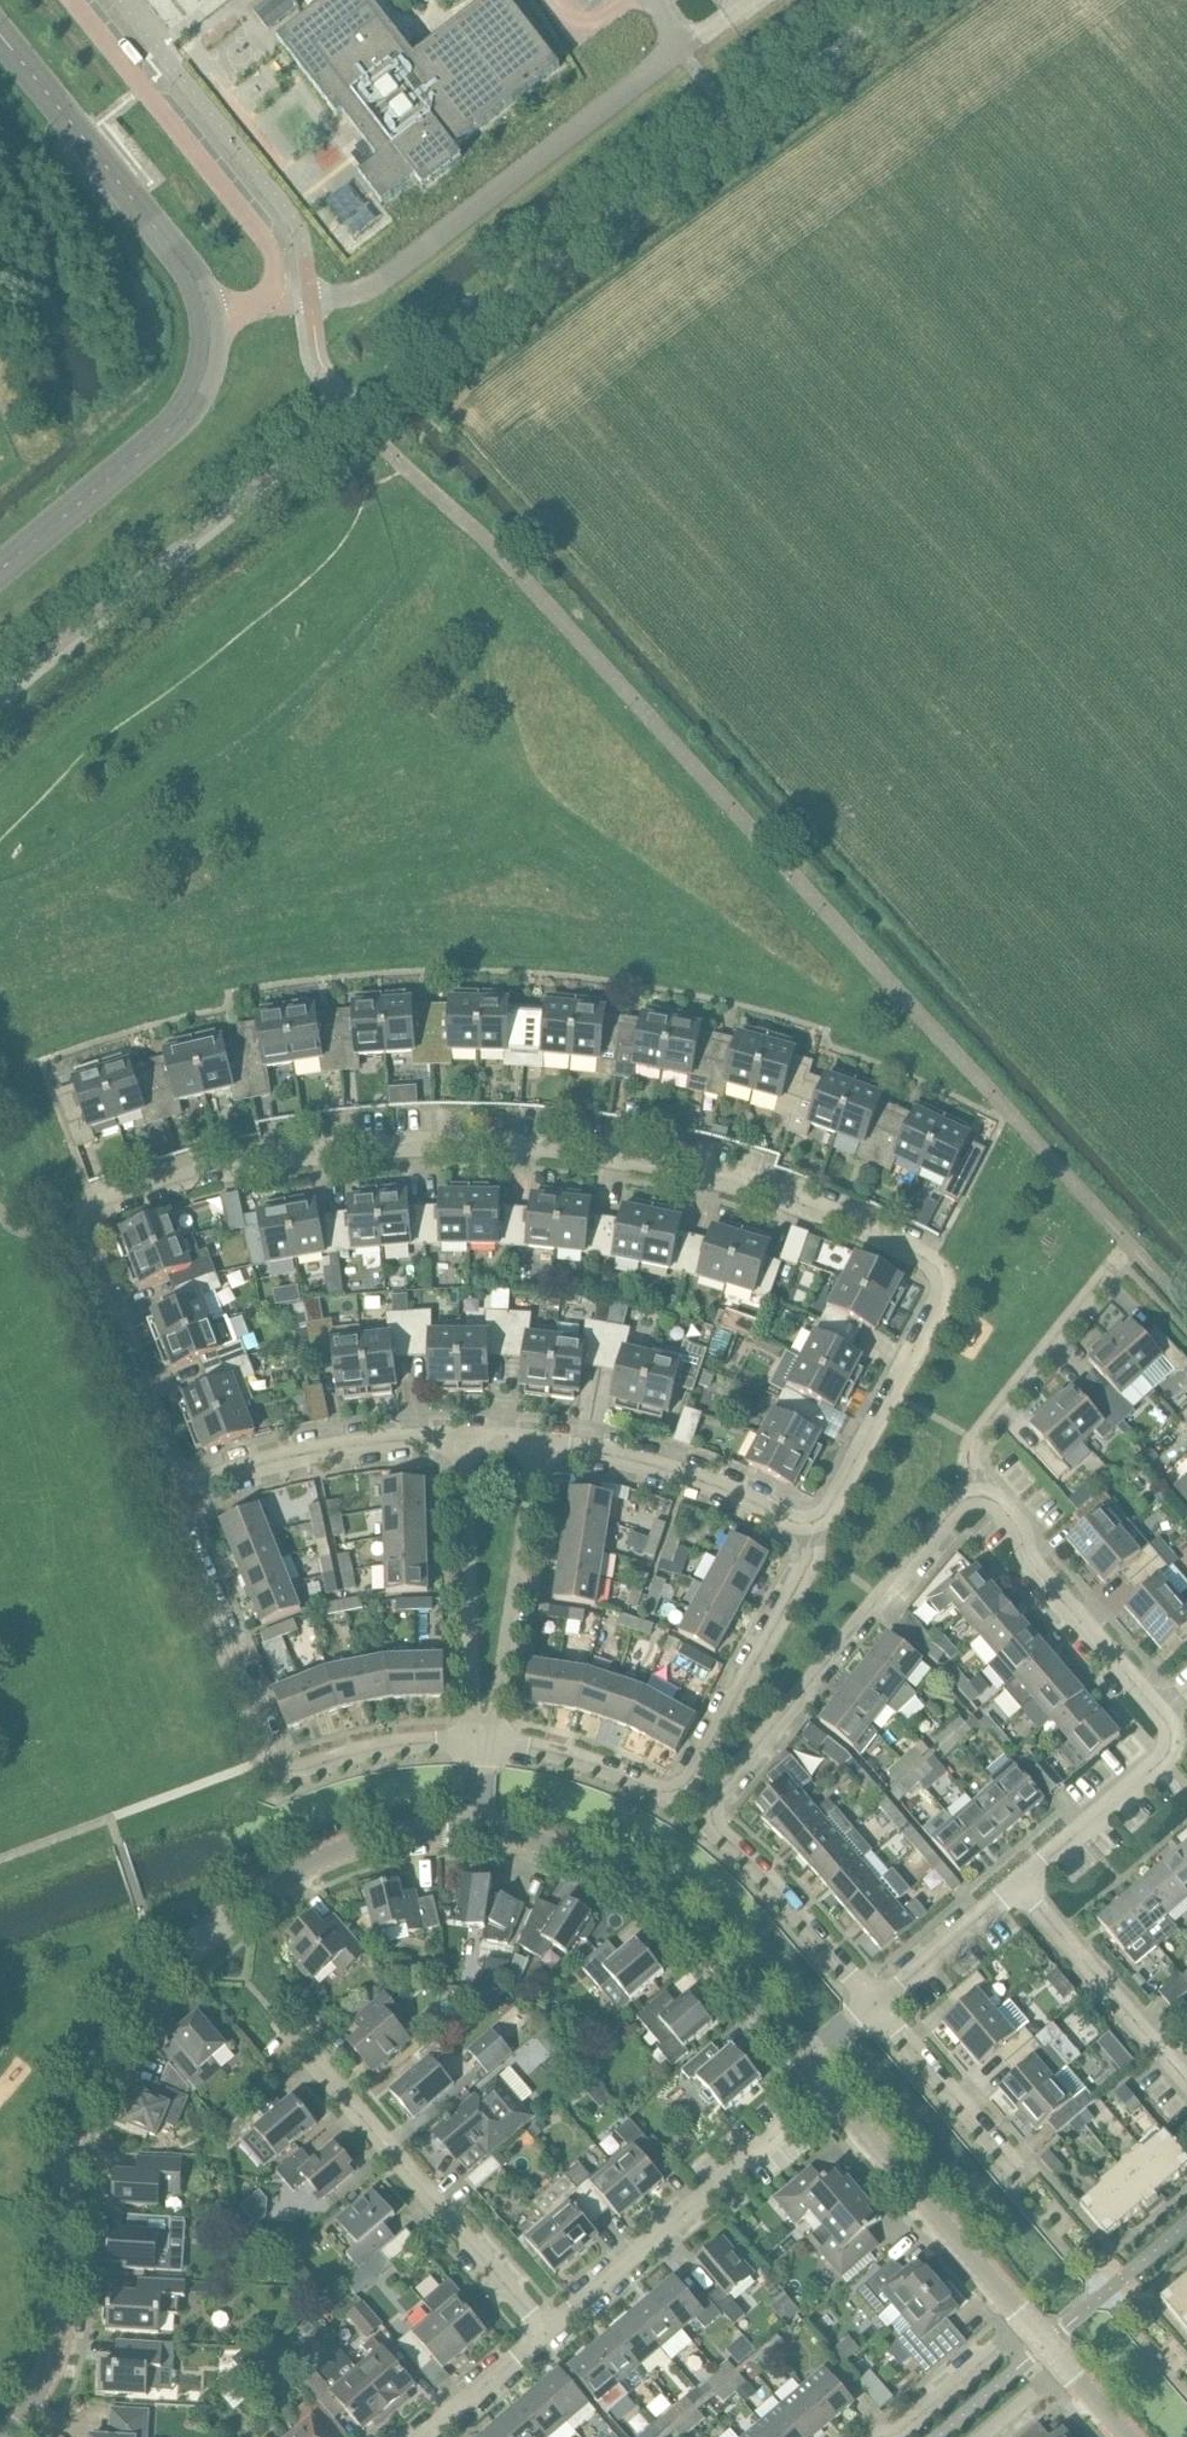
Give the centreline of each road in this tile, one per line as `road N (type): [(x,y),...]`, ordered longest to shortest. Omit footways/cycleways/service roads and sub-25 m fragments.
road 1 (residential): [(812,1523),(833,1505),(943,1286),(934,1264),(867,1230),(727,1179),(498,1143),(286,1159),(158,1188),(87,1216)]
road 2 (unclassified): [(7,2436),(55,2362),(67,2173),(80,2112),(101,2059),(136,2005),(210,1931),(317,1860),(396,1834),(483,1833)]
road 3 (tertiary): [(0,571),(169,430),(193,401),(211,348),(209,316),(182,260),(0,34)]
road 4 (residential): [(878,2005),(726,1844),(717,1814),(955,1508),(979,1497)]
road 5 (residential): [(485,1741),(550,1752),(654,1790),(679,1790),(695,1776),(812,1561),(812,1523)]
road 6 (unclassified): [(483,1833),(565,1850),(635,1884),(685,1923),(806,2064)]
road 7 (residential): [(545,2326),(297,2040)]
road 8 (residential): [(545,2326),(827,2088)]
road 9 (residential): [(305,1770),(283,1769),(268,1754),(176,1525),(185,1482)]
road 10 (residential): [(979,1497),(969,1453),(974,1439),(1132,1243)]
road 11 (unclassified): [(827,2088),(1029,2321)]
road 12 (residential): [(464,1438),(473,1713),(485,1741)]
road 13 (residential): [(485,1741),(496,1716),(542,1444)]
road 14 (residential): [(185,1482),(167,1465),(81,1241),(87,1216)]
road 15 (residential): [(979,1497),(1001,1505),(1033,1565),(1160,1713)]
road 16 (residential): [(464,1438),(319,1451),(185,1482)]
road 17 (residential): [(812,1523),(663,1468),(542,1444)]
road 18 (residential): [(1186,2074),(1023,1881)]
road 19 (residential): [(1023,1881),(1162,1763),(1172,1742),(1160,1713)]
road 20 (residential): [(1021,2173),(878,2005)]
road 21 (residential): [(878,2005),(1023,1881)]
road 22 (residential): [(884,2436),(900,2434),(1029,2321)]
road 23 (residential): [(305,1770),(400,1745),(485,1741)]
road 24 (residential): [(416,2436),(545,2326)]

